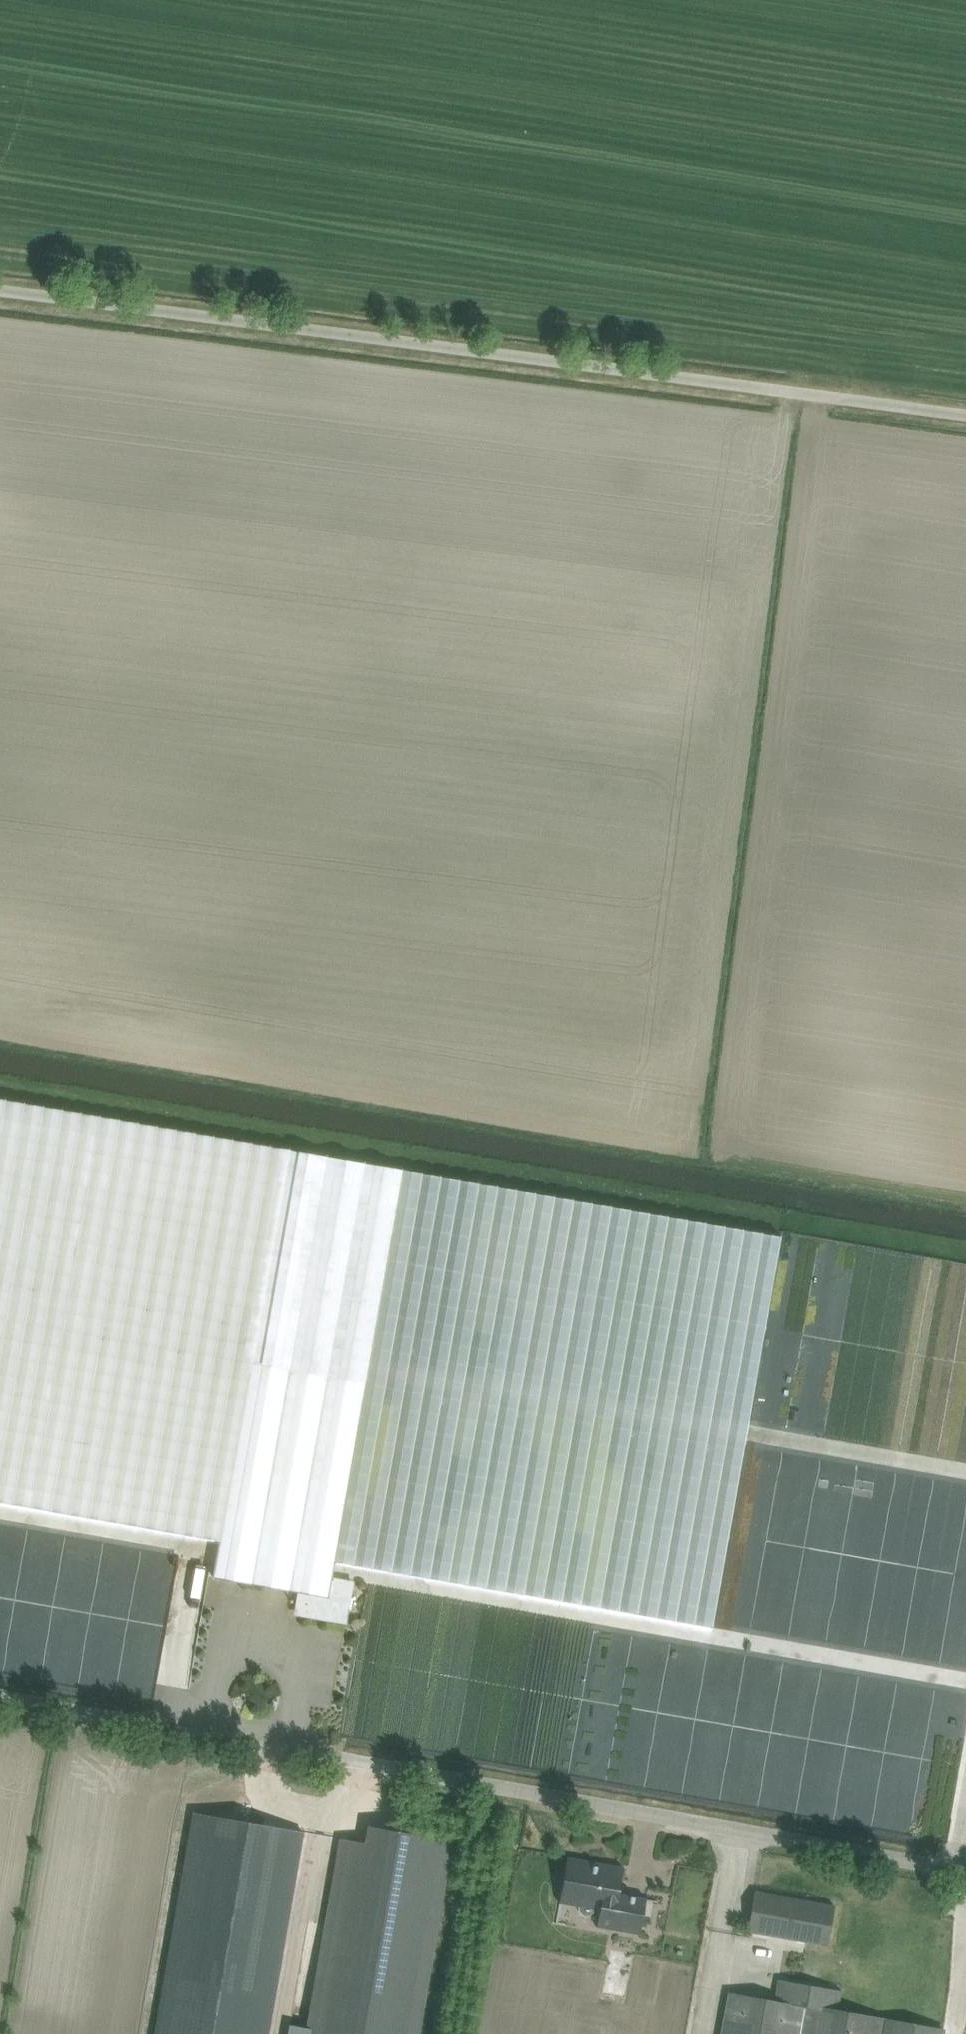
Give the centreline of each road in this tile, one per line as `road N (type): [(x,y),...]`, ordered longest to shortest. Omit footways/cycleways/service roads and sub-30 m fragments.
road 1 (unclassified): [(0,1697),(965,1870)]
road 2 (unclassified): [(965,415),(0,288)]

